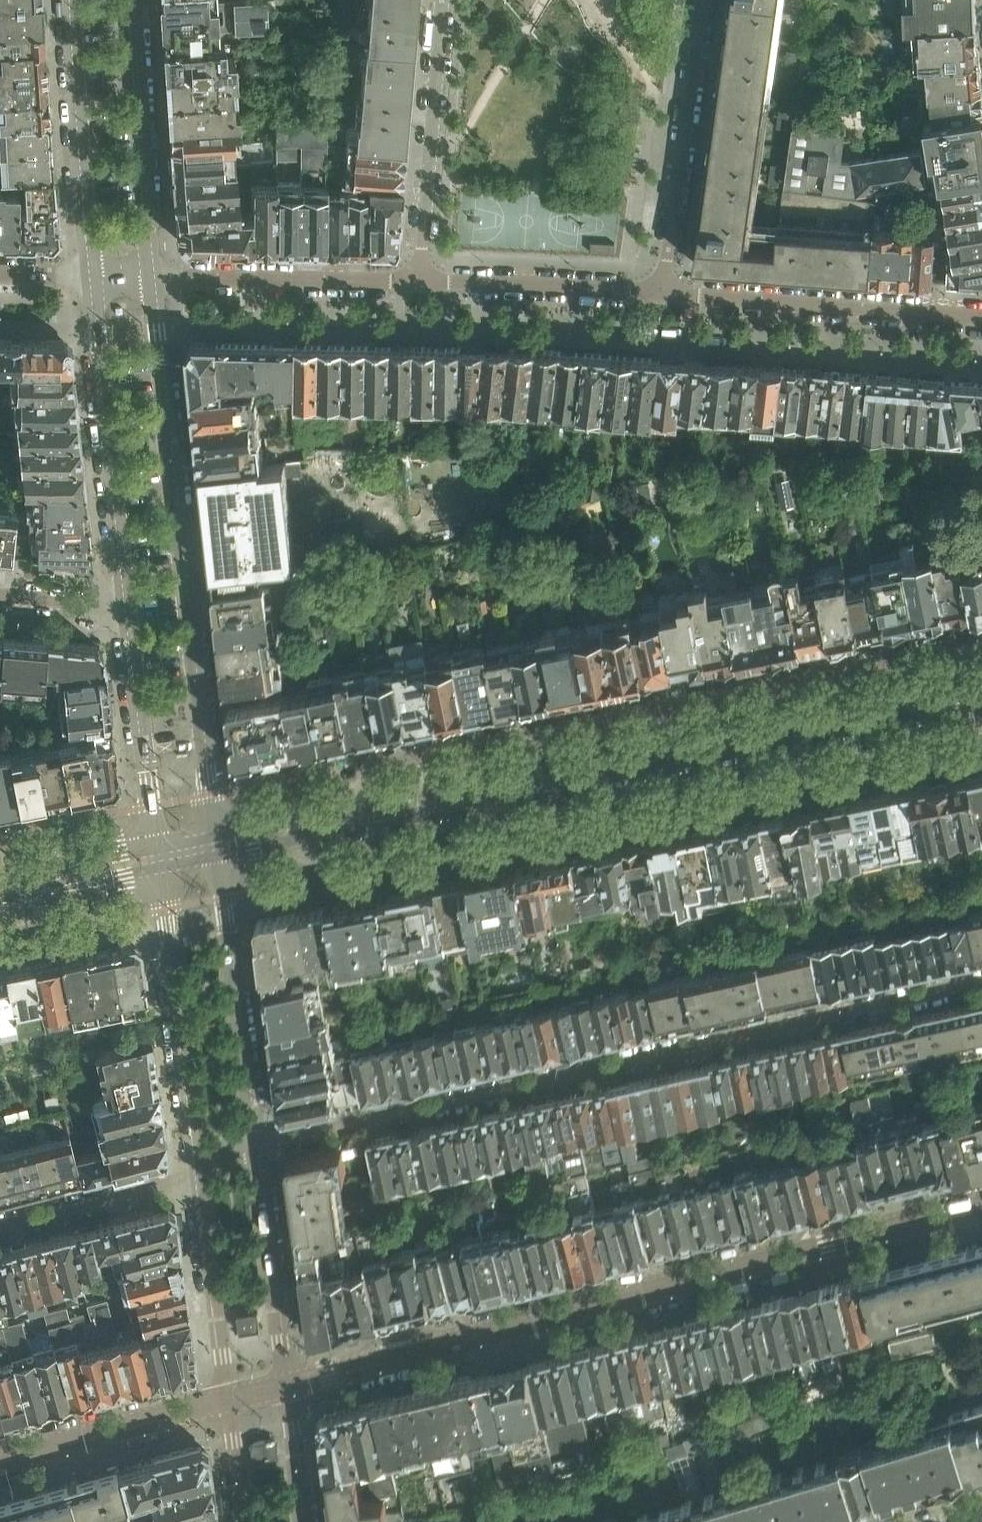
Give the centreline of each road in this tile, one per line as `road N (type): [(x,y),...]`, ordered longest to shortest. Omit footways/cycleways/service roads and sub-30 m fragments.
road 1 (residential): [(258,1143),(981,982)]
road 2 (residential): [(280,834),(333,878),(981,744)]
road 3 (residential): [(290,1385),(981,1205)]
road 4 (residential): [(981,643),(375,765),(344,821)]
road 5 (tertiary): [(981,693),(344,821)]
road 6 (residential): [(219,846),(155,279)]
road 7 (residential): [(91,277),(127,608)]
road 8 (residential): [(663,294),(981,314)]
road 9 (residential): [(156,858),(195,1168)]
road 10 (residential): [(258,1143),(219,846)]
road 11 (residential): [(663,294),(704,0)]
road 12 (residential): [(444,0),(420,281)]
road 13 (residential): [(155,279),(136,0)]
road 14 (residential): [(71,0),(91,277)]
road 15 (residential): [(155,279),(420,281)]
road 16 (residential): [(127,608),(156,858)]
road 17 (residential): [(290,1385),(258,1143)]
road 18 (residential): [(420,281),(663,294)]
road 19 (residential): [(195,1168),(227,1401)]
road 20 (residential): [(227,1401),(0,1461)]
road 21 (residential): [(195,1168),(0,1226)]
road 22 (residential): [(308,1521),(290,1385)]
road 23 (residential): [(127,608),(0,597)]
road 24 (residential): [(227,1401),(244,1521)]

